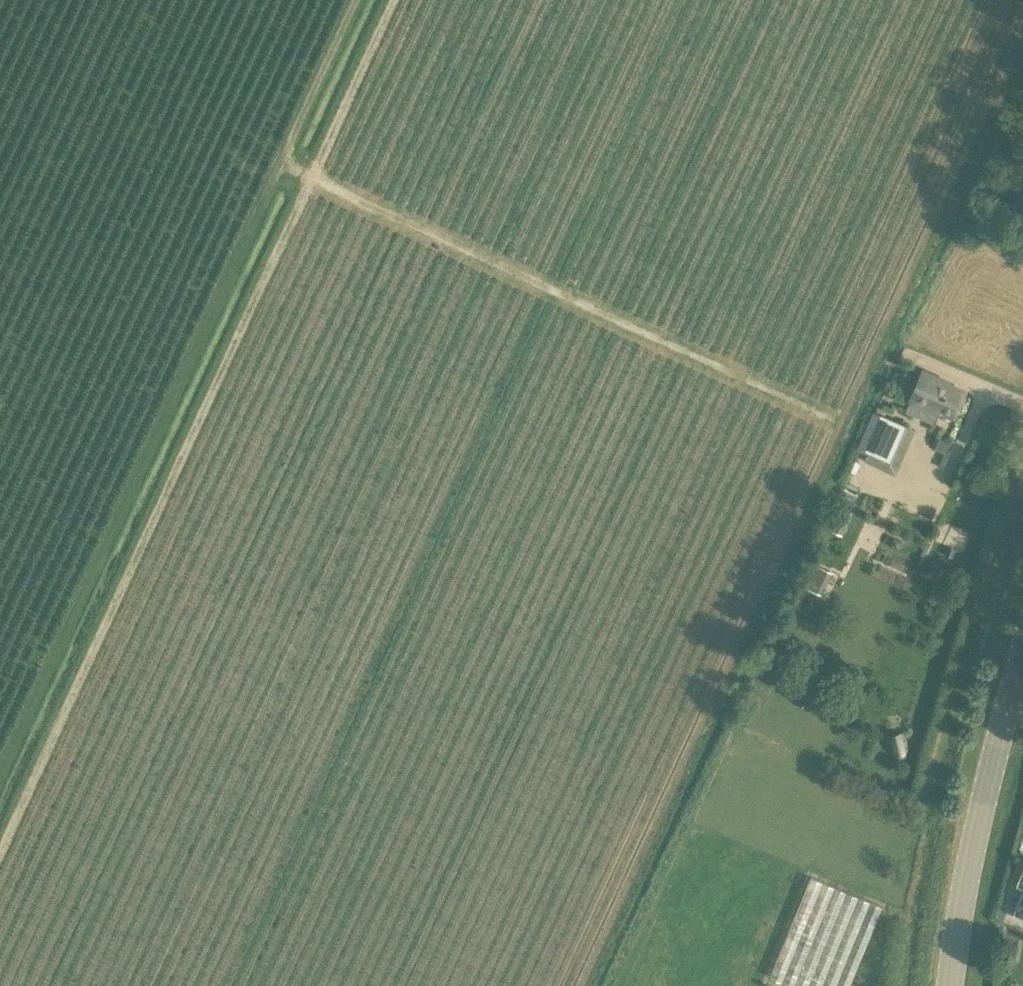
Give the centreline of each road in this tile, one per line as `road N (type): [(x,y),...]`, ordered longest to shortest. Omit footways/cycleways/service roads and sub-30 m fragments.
road 1 (secondary): [(947,985),(972,830),(1022,641)]

